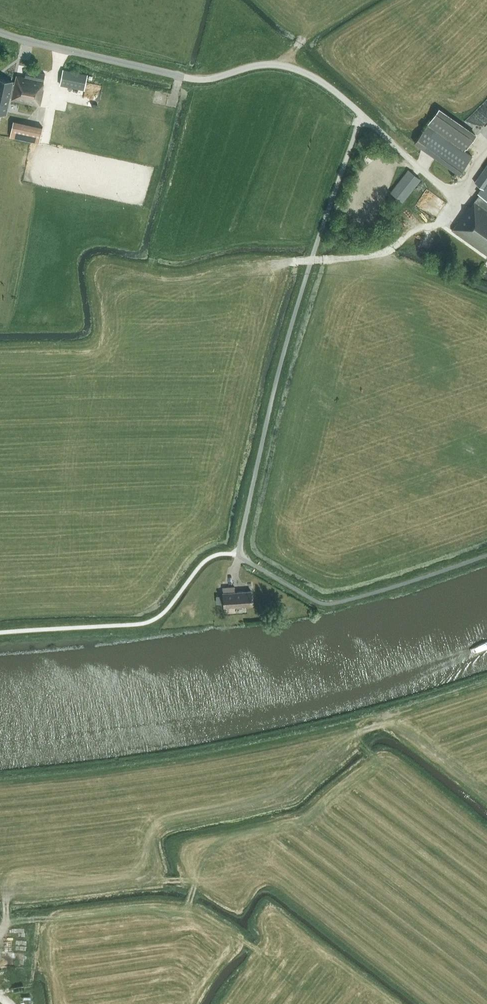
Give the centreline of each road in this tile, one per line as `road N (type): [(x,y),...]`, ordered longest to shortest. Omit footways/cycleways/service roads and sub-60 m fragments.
road 1 (track): [(0,934),(14,887),(49,893),(127,883),(146,868),(156,829),(261,804),(336,746),(373,729),(405,728),(486,781)]
road 2 (track): [(0,783),(225,753),(393,713)]
road 3 (unclassified): [(362,115),(312,76),(278,65),(191,78),(0,32)]
road 4 (track): [(285,262),(384,253),(443,222),(460,201)]

